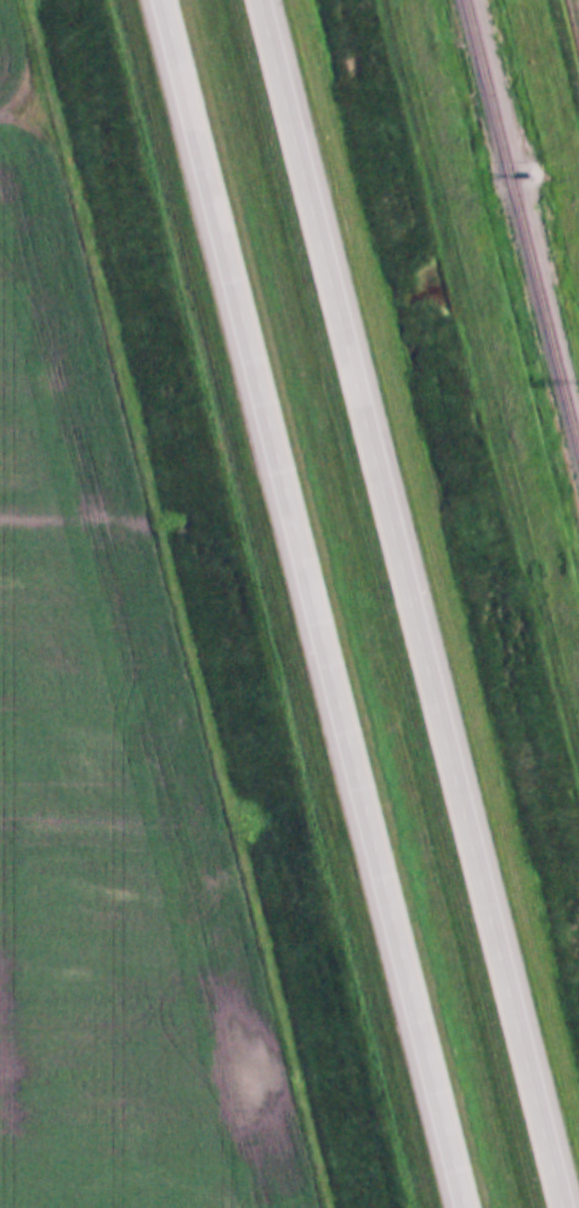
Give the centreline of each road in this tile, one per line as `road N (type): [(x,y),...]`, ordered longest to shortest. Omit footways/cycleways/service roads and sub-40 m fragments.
road 1 (motorway): [(161,0),(469,1207)]
road 2 (motorway): [(563,1207),(266,0)]

